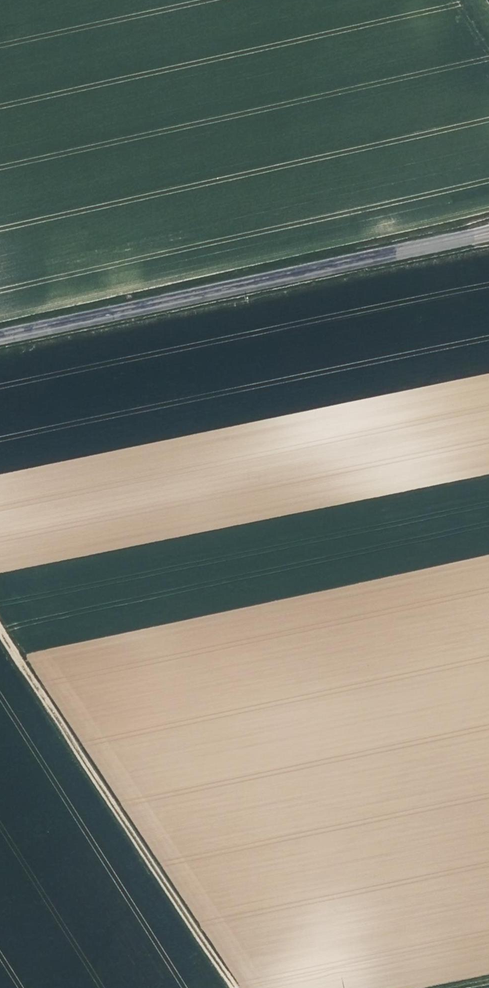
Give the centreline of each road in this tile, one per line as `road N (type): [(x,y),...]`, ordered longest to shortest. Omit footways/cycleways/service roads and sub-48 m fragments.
road 1 (secondary): [(0,337),(476,236)]
road 2 (track): [(0,634),(237,987)]

